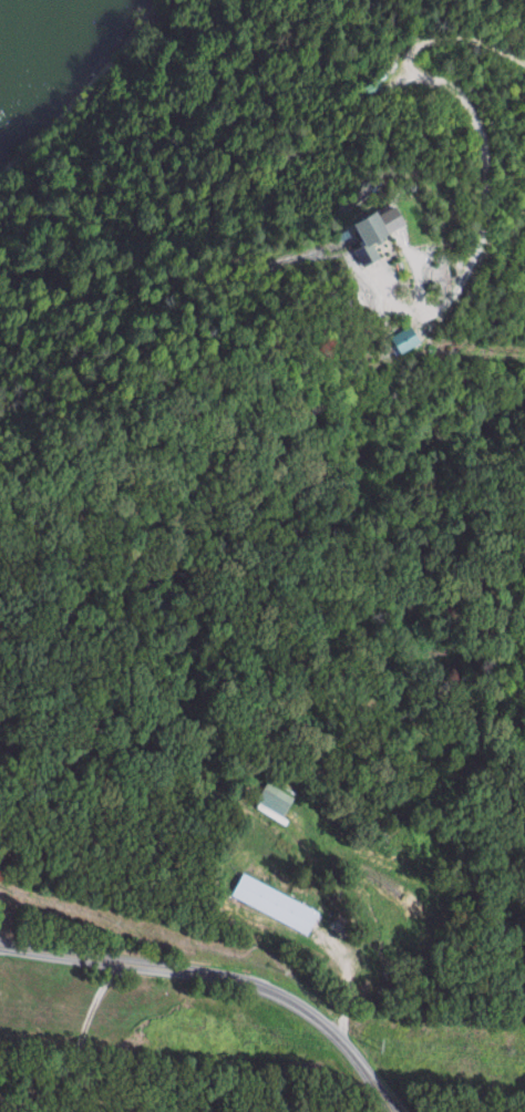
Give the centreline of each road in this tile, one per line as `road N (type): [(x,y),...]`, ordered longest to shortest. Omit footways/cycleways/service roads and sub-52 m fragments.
road 1 (residential): [(400,1111),(347,1039),(275,991),(237,979),(0,947)]

